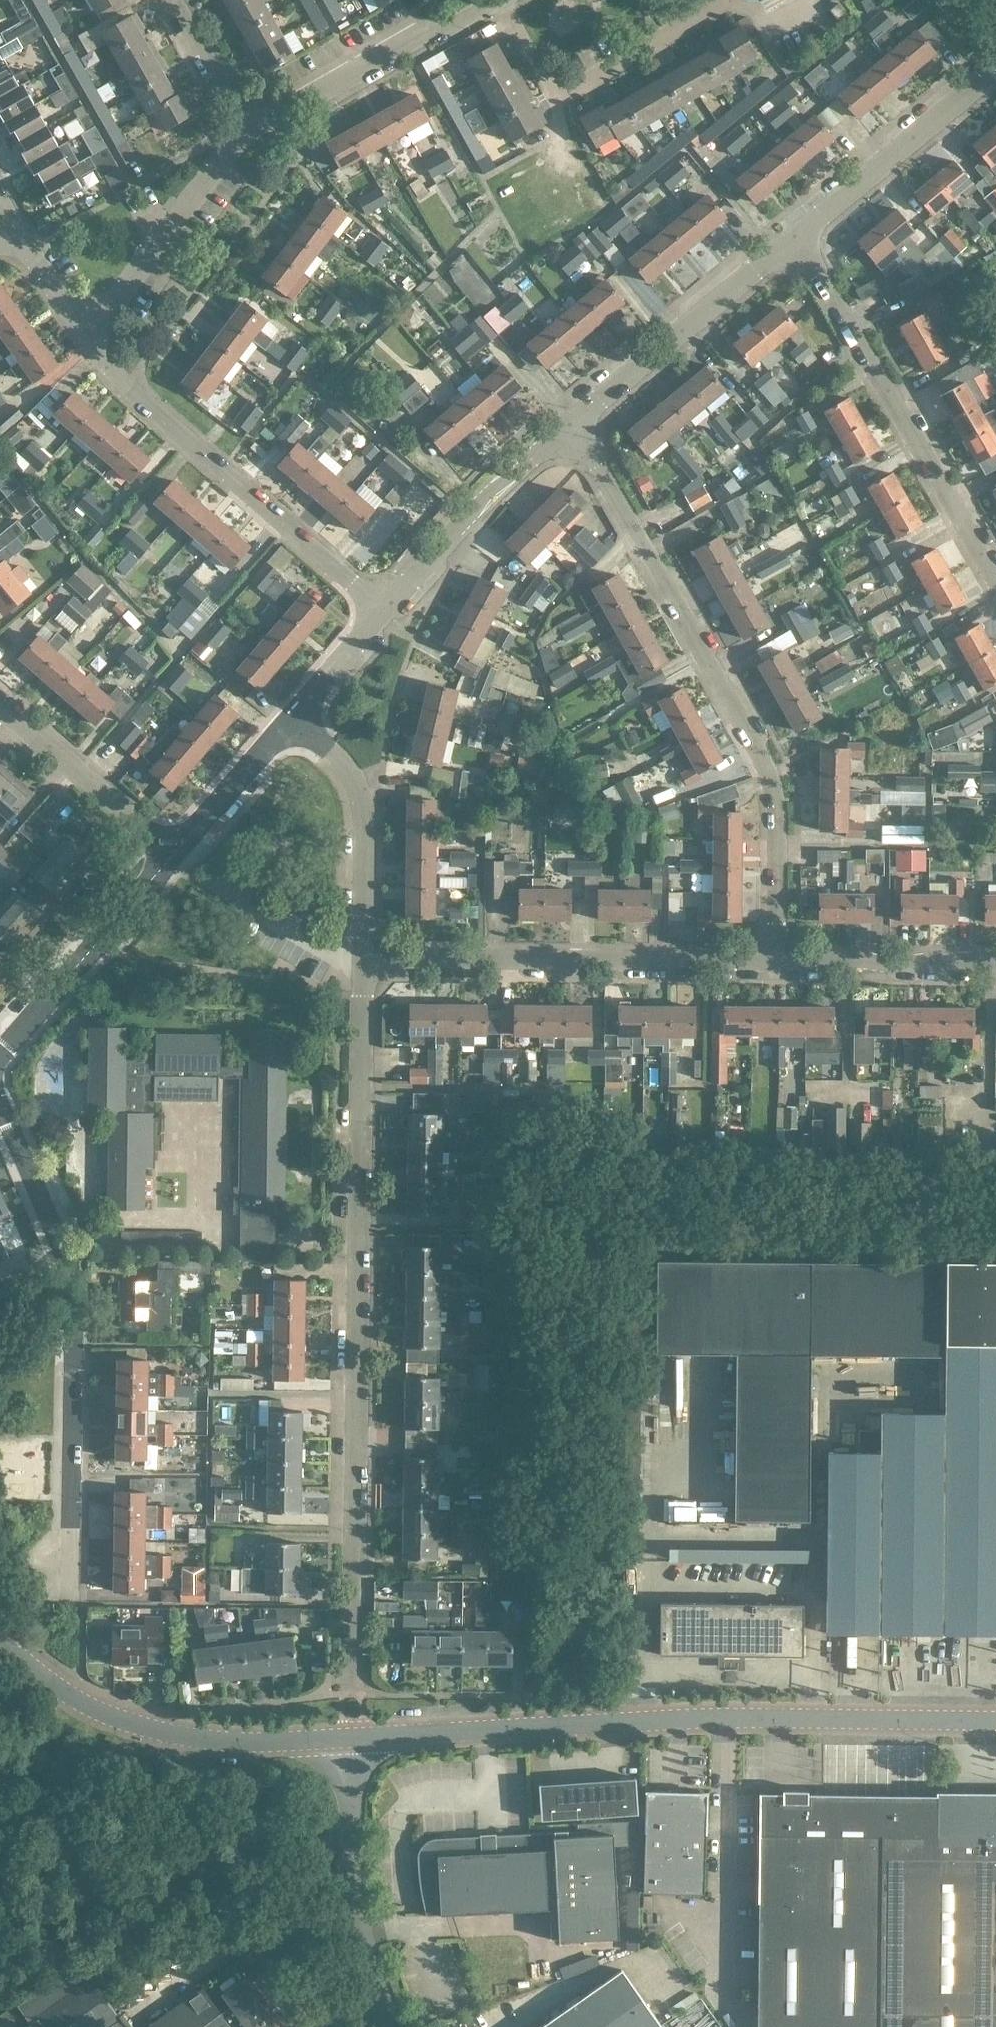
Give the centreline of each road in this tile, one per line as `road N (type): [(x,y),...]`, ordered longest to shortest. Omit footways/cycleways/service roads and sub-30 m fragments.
road 1 (residential): [(352,1681),(363,959)]
road 2 (tertiary): [(353,1739),(702,1720),(995,1720)]
road 3 (residential): [(776,962),(780,796),(763,729),(569,424)]
road 4 (residential): [(68,1595),(70,1272),(0,1111)]
road 5 (residential): [(363,959),(776,962)]
road 6 (residential): [(381,609),(125,389),(85,336)]
road 7 (residential): [(995,585),(794,236)]
road 8 (tertiary): [(353,1739),(199,1738),(132,1722),(73,1698),(0,1639)]
road 9 (residential): [(728,0),(570,90),(546,84),(503,0)]
road 10 (residential): [(569,424),(794,236)]
road 11 (unclassified): [(394,2026),(354,1893),(353,1739)]
road 12 (residential): [(247,128),(422,32),(443,32),(500,0)]
road 13 (residential): [(363,959),(364,811),(356,782),(291,719)]
road 14 (residential): [(0,1054),(173,852)]
road 15 (residential): [(381,609),(465,515),(569,424)]
road 16 (residential): [(85,336),(247,128)]
road 17 (residential): [(794,236),(995,70)]
road 18 (residential): [(173,852),(0,704)]
road 19 (residential): [(776,962),(995,962)]
road 20 (residential): [(173,852),(291,719)]
road 21 (residential): [(247,128),(168,0)]
road 22 (residential): [(291,719),(381,609)]
road 23 (residential): [(85,336),(16,227)]

